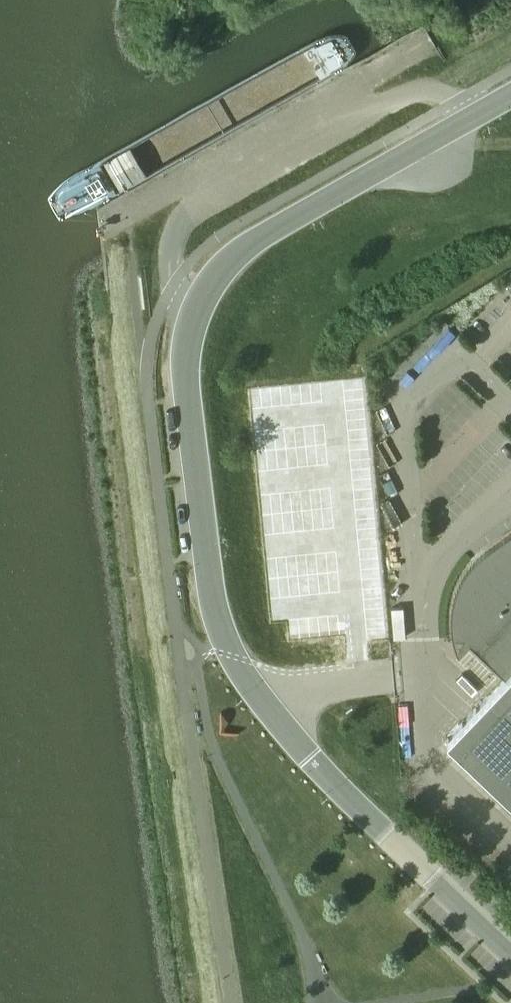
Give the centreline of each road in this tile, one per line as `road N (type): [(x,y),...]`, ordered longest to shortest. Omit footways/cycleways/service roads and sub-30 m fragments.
road 1 (unclassified): [(510,957),(310,756),(266,707),(223,639),(191,481),(183,374),(195,303),(246,244),(510,92)]

